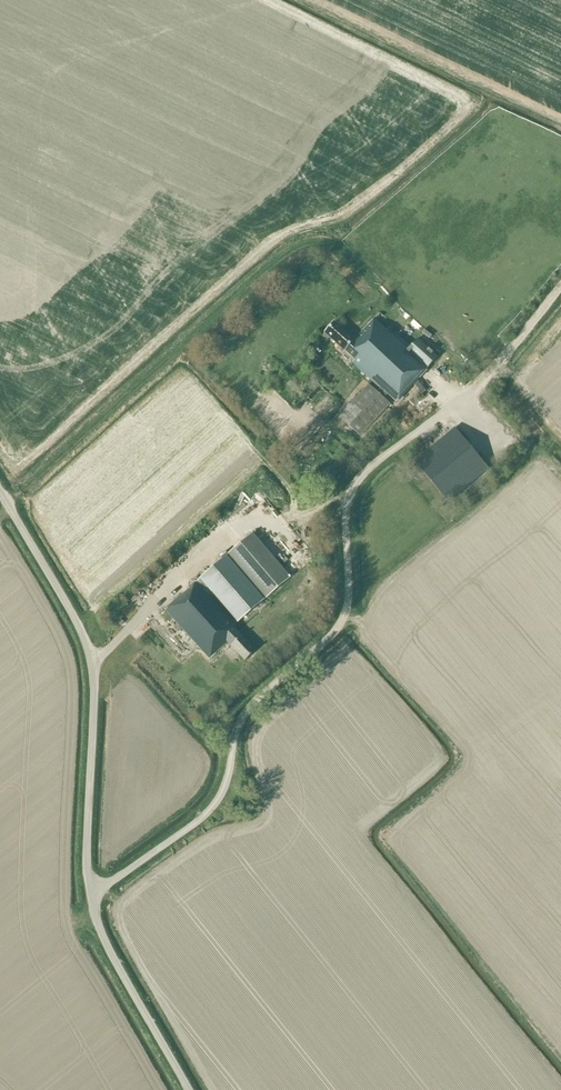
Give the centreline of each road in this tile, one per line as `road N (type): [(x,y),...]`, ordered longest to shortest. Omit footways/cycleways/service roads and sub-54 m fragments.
road 1 (unclassified): [(90,897),(211,809),(229,779),(247,709),(342,622),(350,597),(347,505),(362,474),(479,382),(560,287)]
road 2 (track): [(10,505),(296,249),(343,252),(394,306)]
road 3 (unclassified): [(90,897),(94,668),(0,489)]
road 4 (unclassified): [(189,1089),(110,952),(90,897)]

